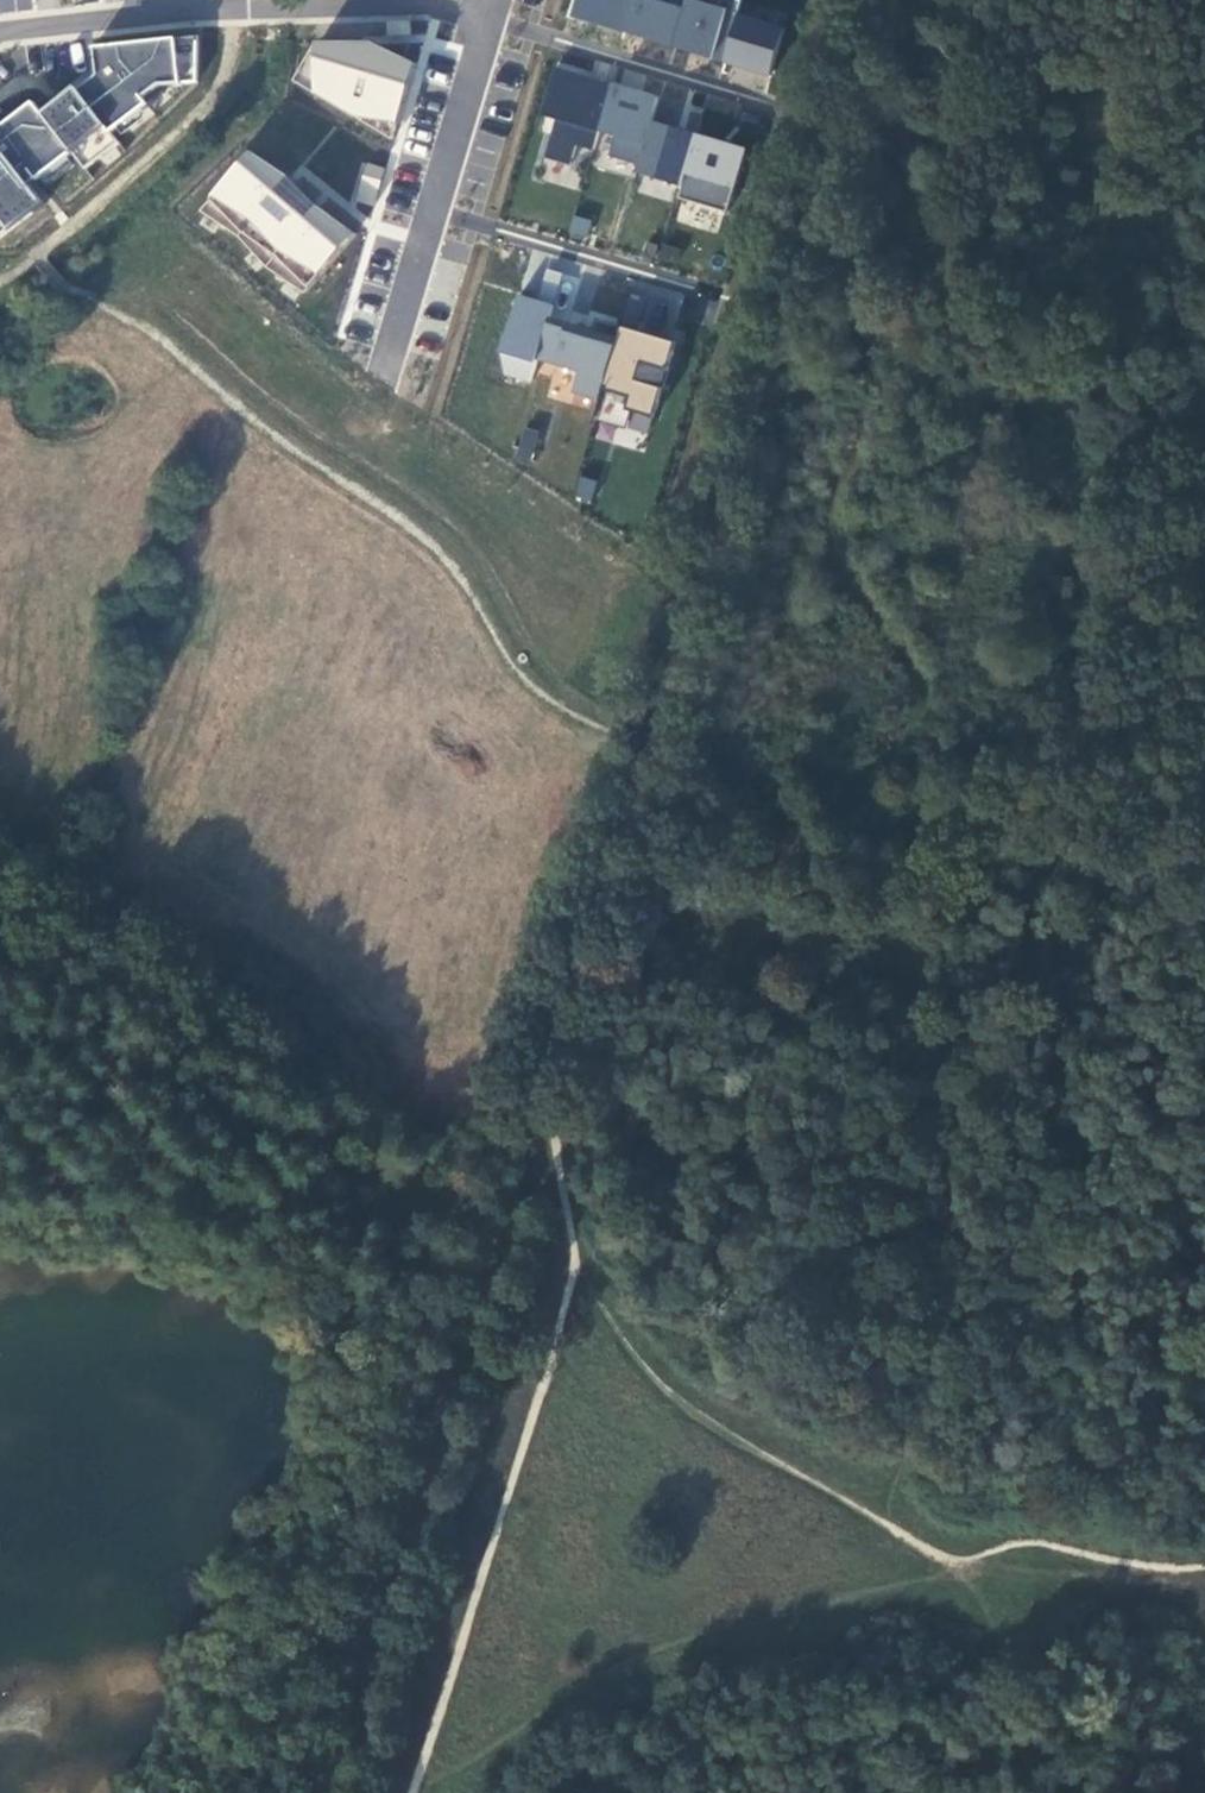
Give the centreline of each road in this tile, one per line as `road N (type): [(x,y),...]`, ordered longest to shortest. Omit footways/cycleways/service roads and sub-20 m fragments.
road 1 (residential): [(489,22),(437,6),(188,11)]
road 2 (residential): [(489,22),(759,101)]
road 3 (residential): [(435,213),(704,292)]
road 4 (residential): [(489,22),(435,213)]
road 5 (residential): [(188,11),(0,35)]
road 6 (residential): [(435,213),(389,372)]

